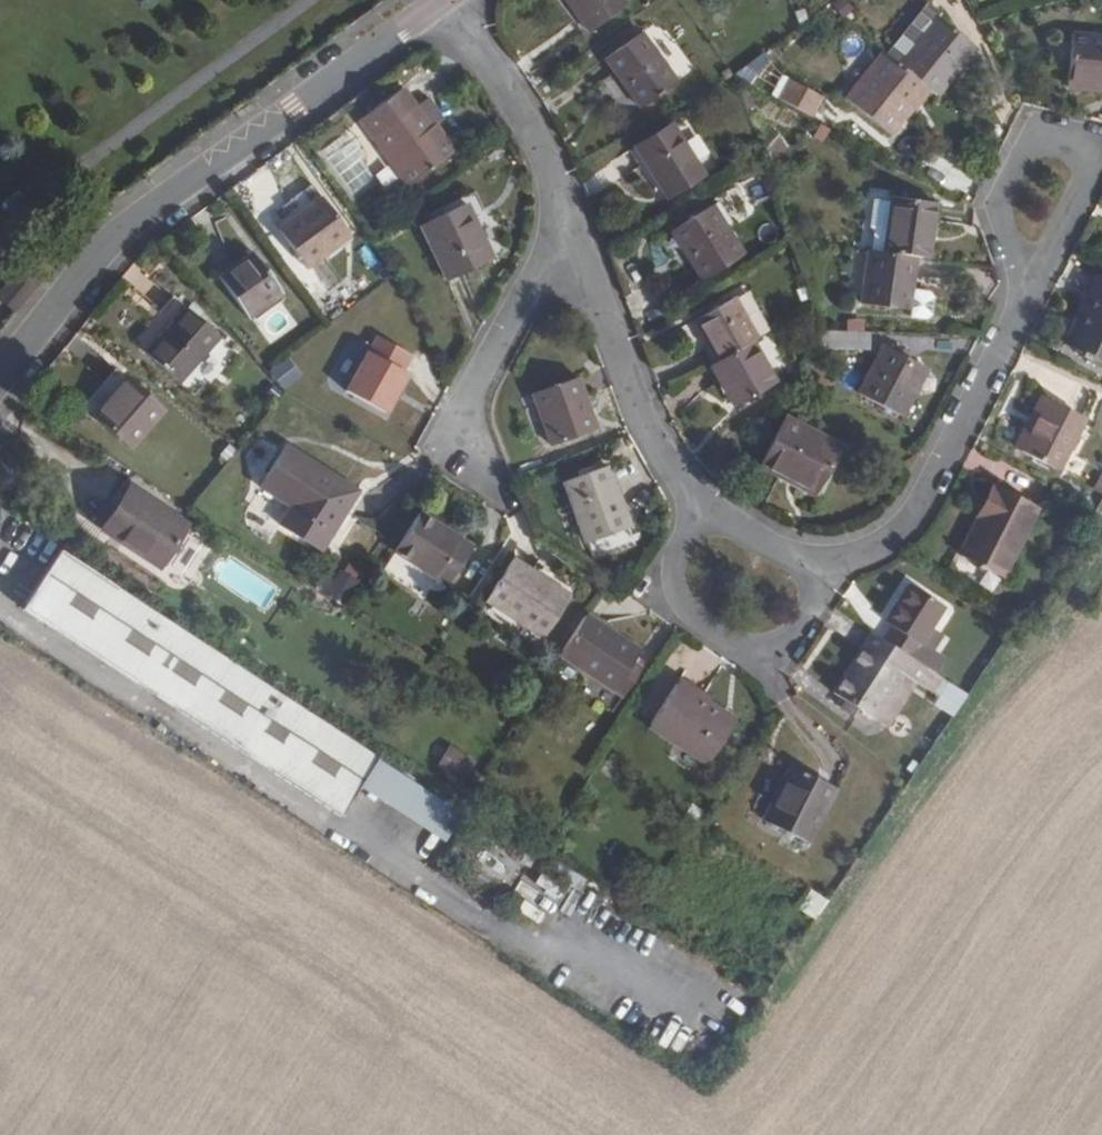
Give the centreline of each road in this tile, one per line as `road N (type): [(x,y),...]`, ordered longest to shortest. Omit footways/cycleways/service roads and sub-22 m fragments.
road 1 (residential): [(0,380),(134,222),(435,0)]
road 2 (residential): [(809,560),(871,545),(921,512),(1040,272)]
road 3 (residential): [(809,560),(804,598),(772,641),(738,647),(712,636),(678,611),(663,583),(665,552),(694,506)]
road 4 (residential): [(561,232),(635,425),(694,506)]
road 5 (residential): [(1040,272),(1085,176),(1077,154),(1049,140),(1024,154),(999,210),(1022,259)]
road 6 (residential): [(561,232),(468,375),(456,416),(472,471)]
road 7 (residential): [(450,0),(538,136),(561,232)]
road 8 (residential): [(694,506),(770,551),(809,560)]

